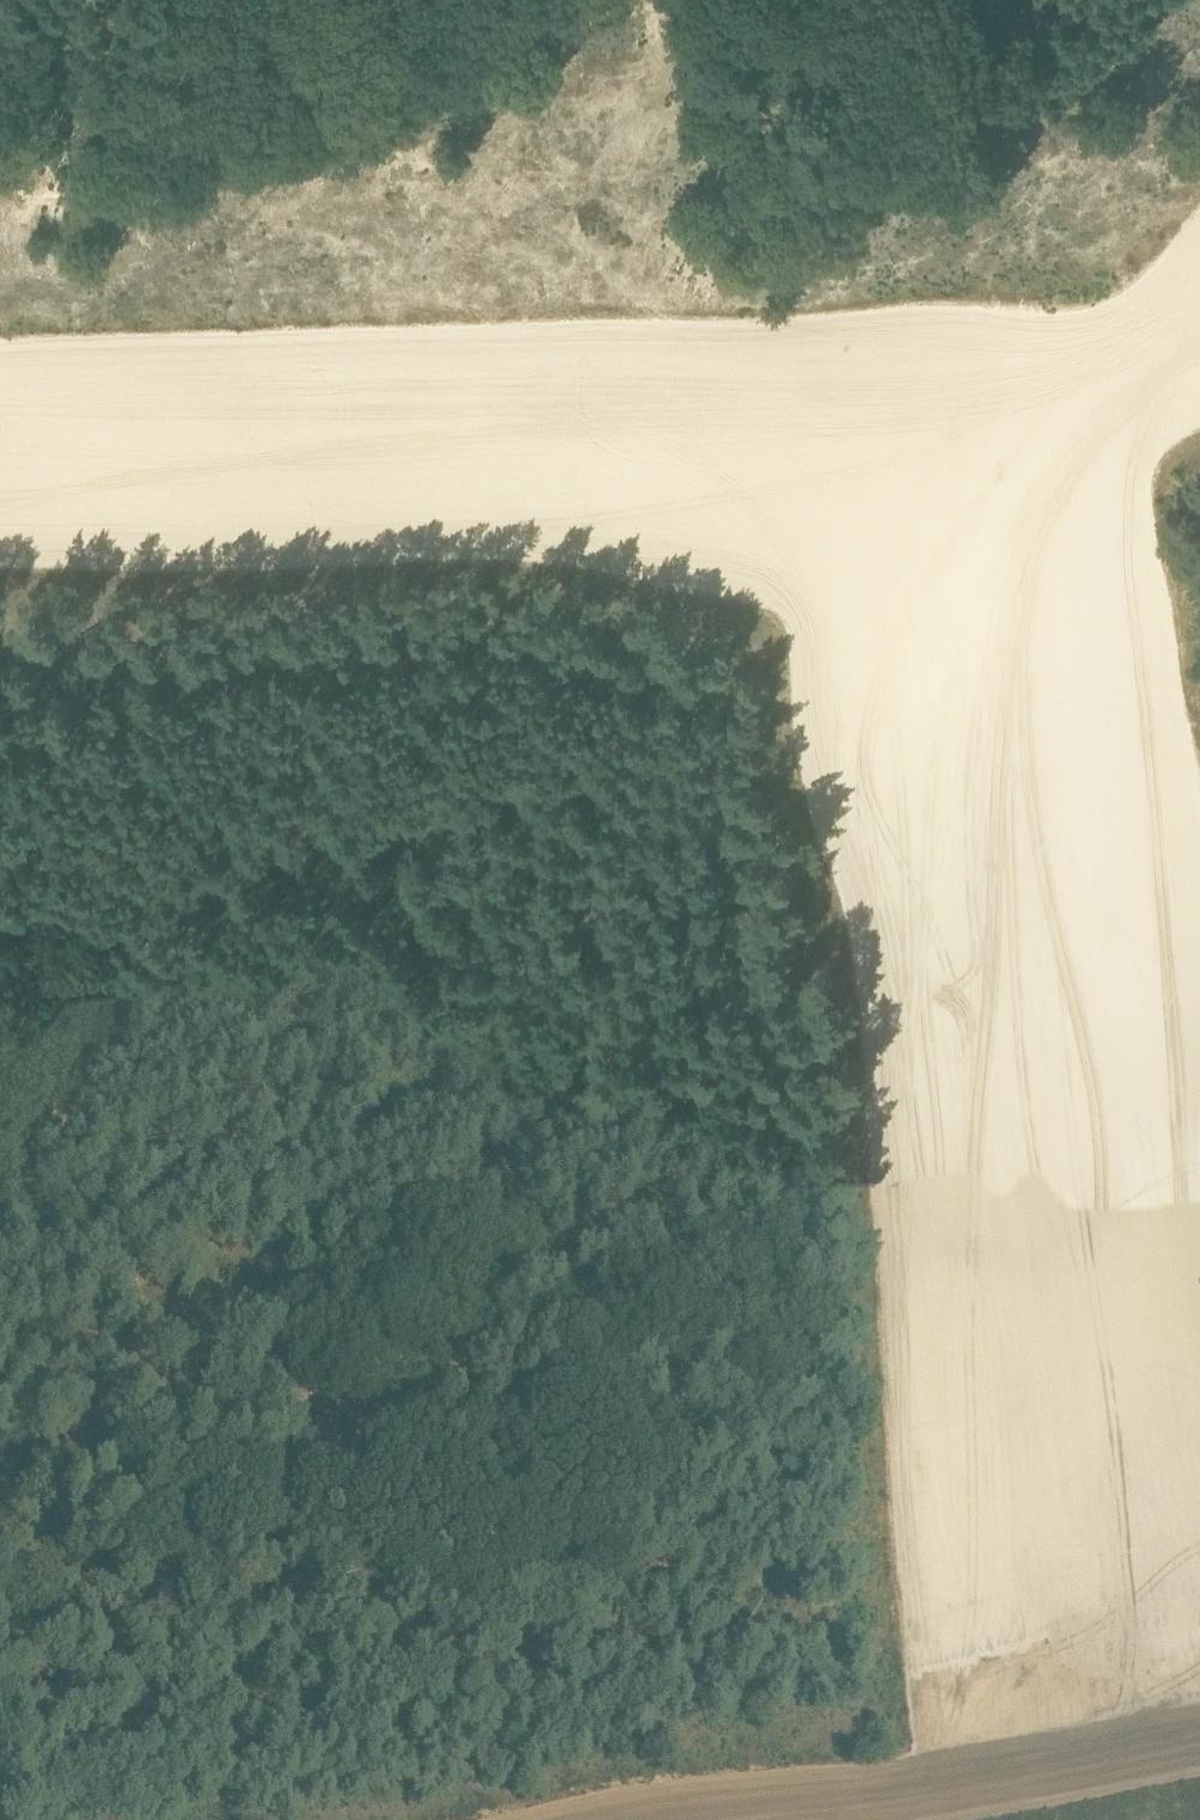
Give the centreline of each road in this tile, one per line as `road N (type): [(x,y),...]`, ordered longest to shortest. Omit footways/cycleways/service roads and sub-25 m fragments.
road 1 (track): [(0,439),(525,441),(770,431),(1001,411),(1136,382),(1199,344)]
road 2 (track): [(681,1819),(1199,1735)]

